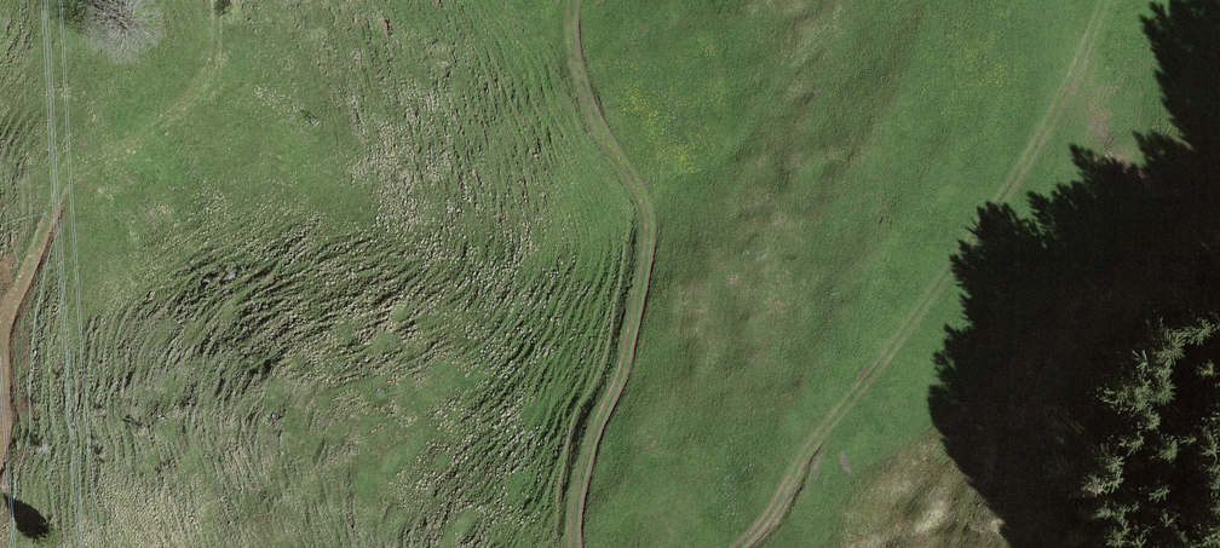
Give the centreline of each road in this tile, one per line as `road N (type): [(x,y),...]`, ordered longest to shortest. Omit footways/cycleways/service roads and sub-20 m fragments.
road 1 (track): [(741,547),(787,501),(814,447),(980,218),(1122,66),(1165,0)]
road 2 (track): [(579,0),(594,110),(648,202),(651,238),(622,372),(581,486),(576,547)]

